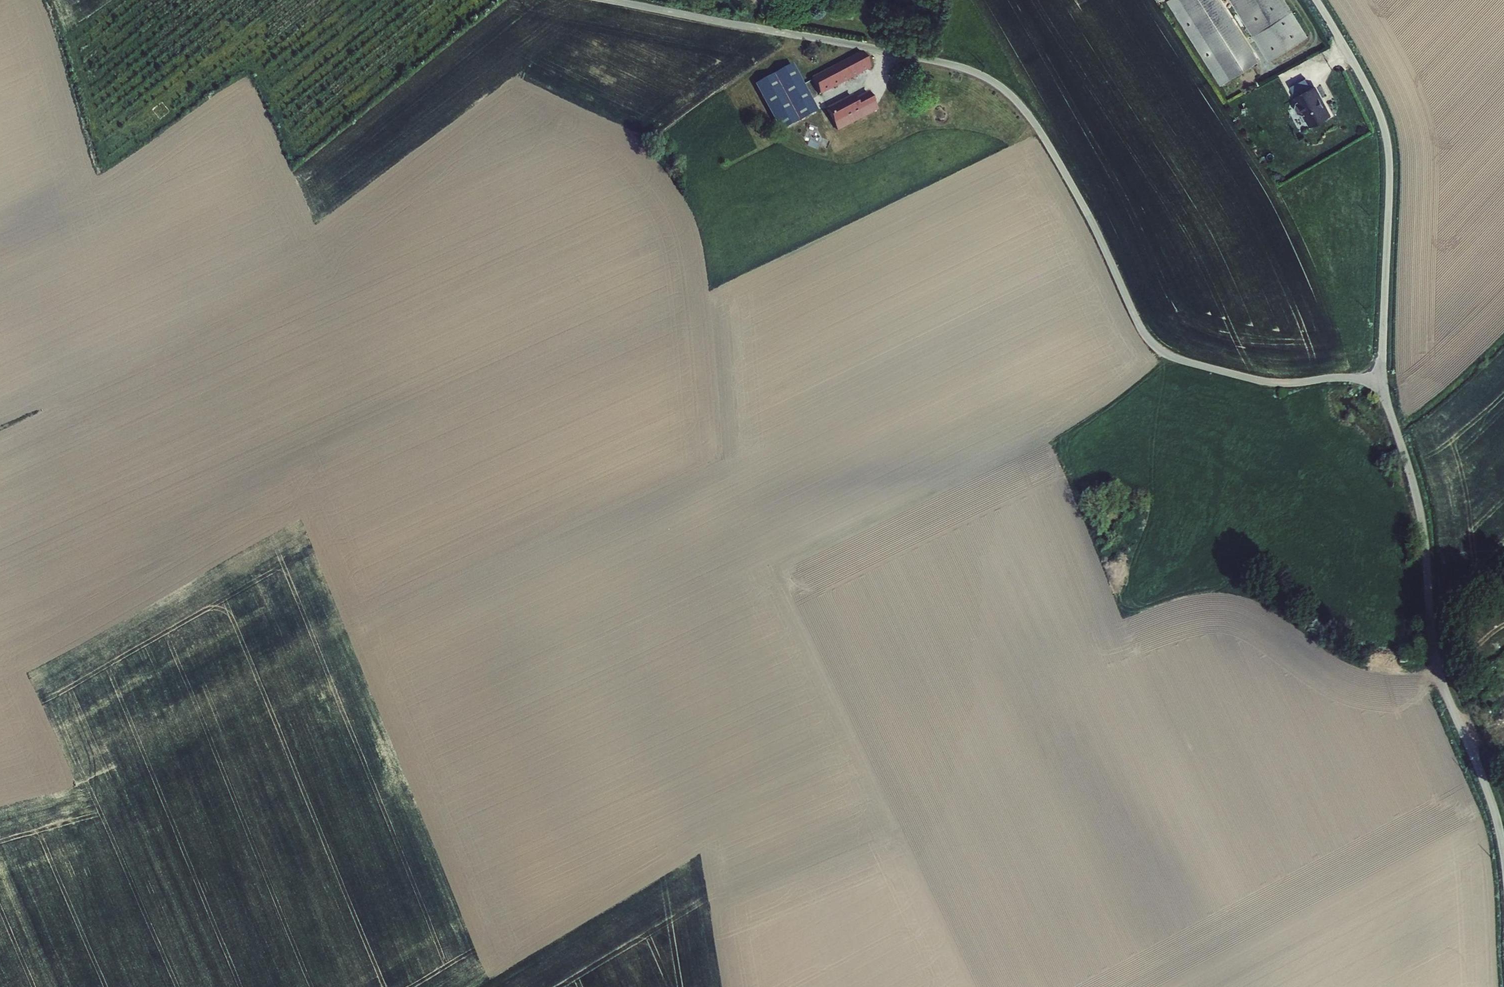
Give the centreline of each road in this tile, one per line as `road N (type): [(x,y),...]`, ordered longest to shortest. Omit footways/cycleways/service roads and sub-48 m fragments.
road 1 (unclassified): [(610,0),(985,77),(1045,139),(1153,344),(1182,360),(1271,382),(1383,373)]
road 2 (unclassified): [(1383,373),(1422,522),(1438,664),(1503,850)]
road 3 (unclassified): [(1316,0),(1385,137),(1383,373)]

